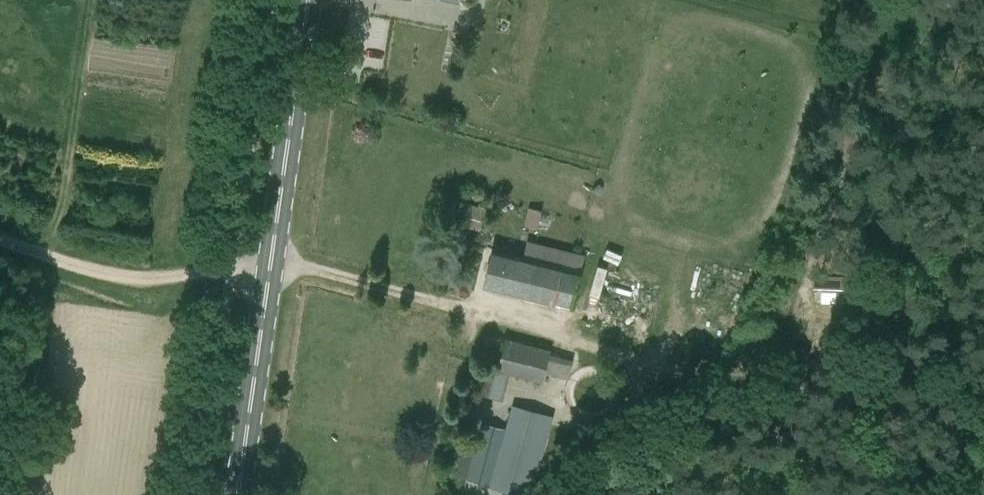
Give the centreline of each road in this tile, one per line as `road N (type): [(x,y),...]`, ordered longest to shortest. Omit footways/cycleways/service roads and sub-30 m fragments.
road 1 (track): [(983,389),(858,373),(699,368),(309,268),(231,272)]
road 2 (primary): [(308,0),(238,494)]
road 3 (track): [(231,272),(140,278),(81,268),(0,240)]

